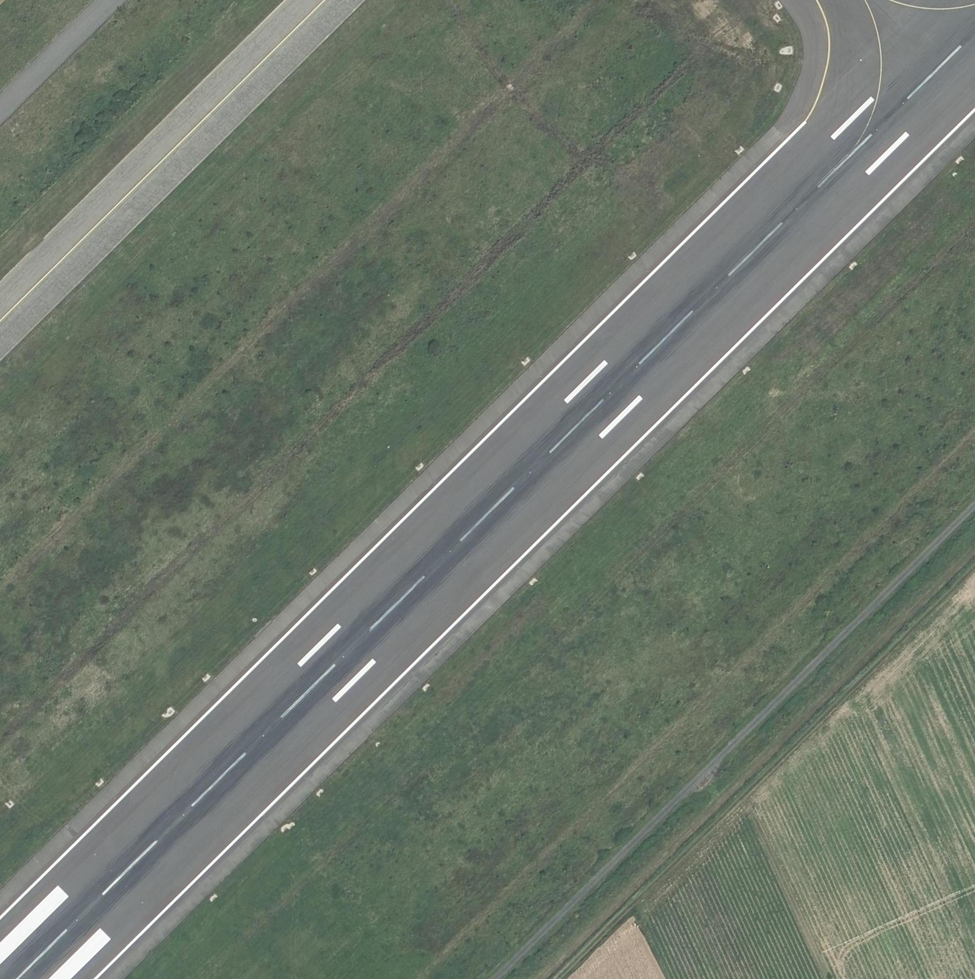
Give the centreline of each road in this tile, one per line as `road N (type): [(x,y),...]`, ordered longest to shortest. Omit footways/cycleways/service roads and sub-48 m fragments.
road 1 (track): [(561,978),(974,570)]

